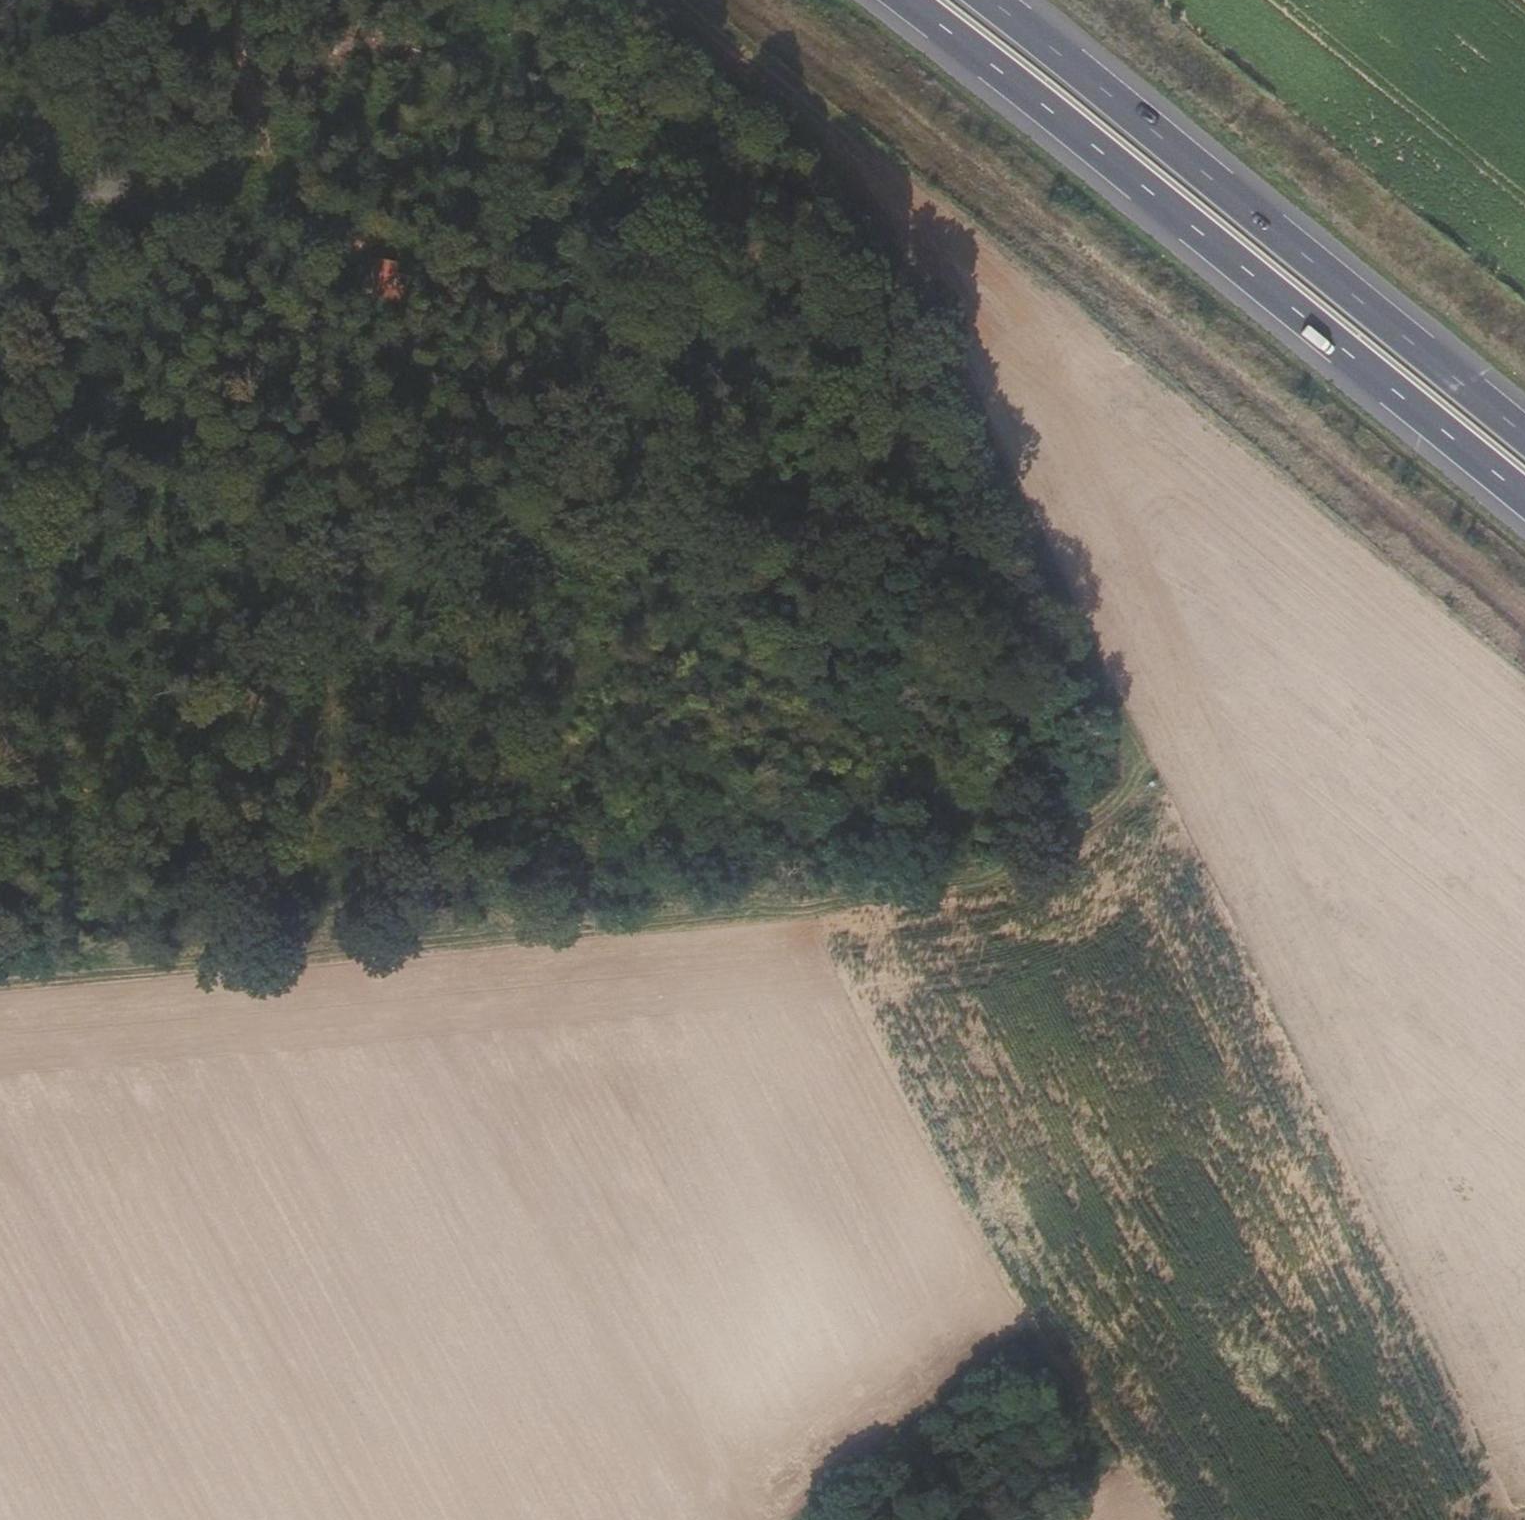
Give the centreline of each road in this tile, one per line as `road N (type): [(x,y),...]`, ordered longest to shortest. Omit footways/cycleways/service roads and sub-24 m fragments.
road 1 (motorway): [(906,0),(1524,498)]
road 2 (motorway): [(1524,434),(990,0)]

